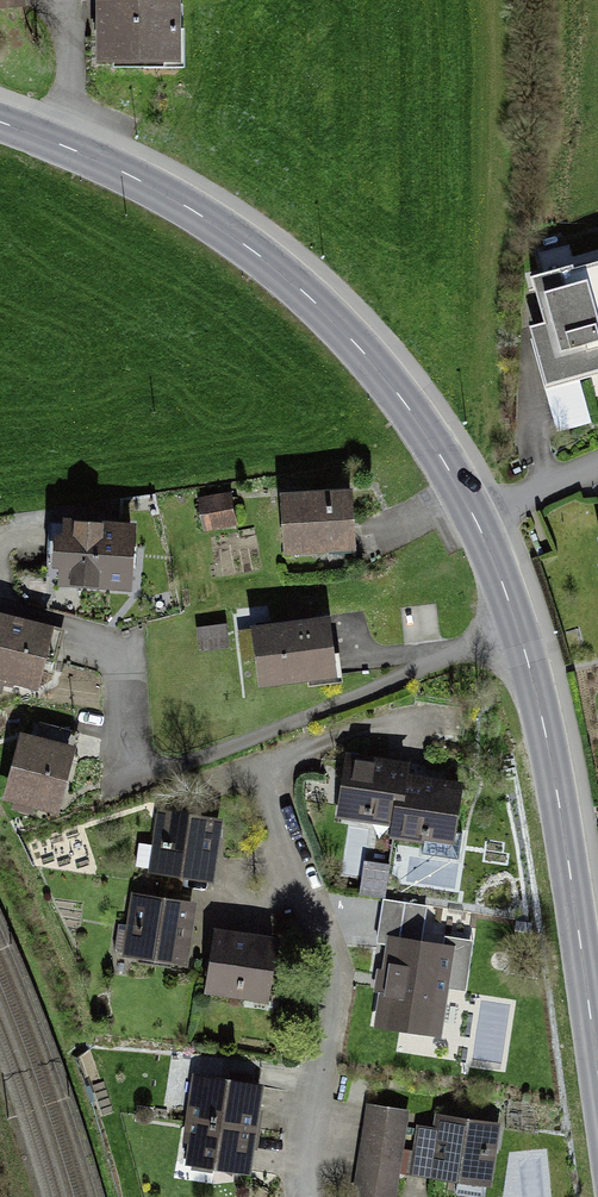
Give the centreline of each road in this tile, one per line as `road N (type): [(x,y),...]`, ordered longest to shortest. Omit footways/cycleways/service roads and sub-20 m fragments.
road 1 (secondary): [(593,1027),(564,828),(518,631),(476,518),(410,405),(272,264),(156,184),(0,119)]
road 2 (residential): [(272,765),(334,970),(305,1125),(309,1196)]
road 3 (track): [(597,465),(476,518)]

